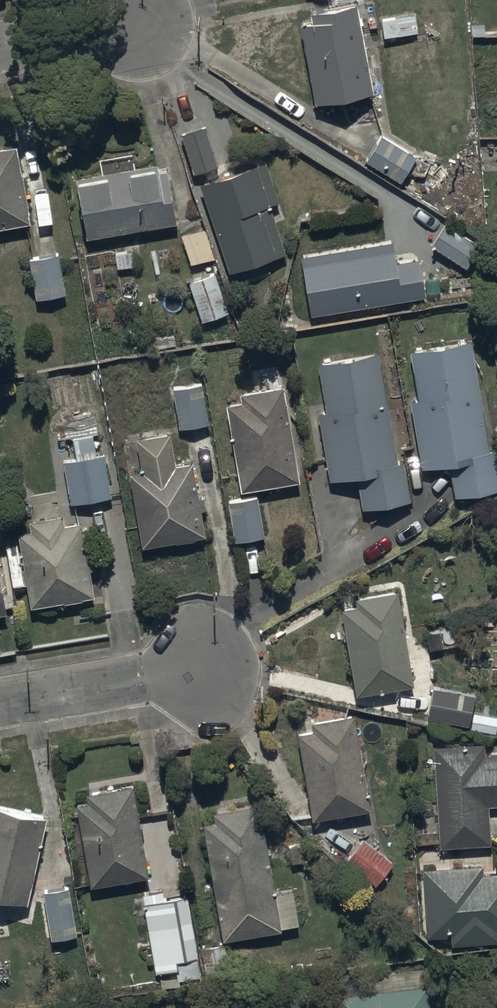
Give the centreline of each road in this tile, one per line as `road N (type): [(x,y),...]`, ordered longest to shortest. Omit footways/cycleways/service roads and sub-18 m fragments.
road 1 (residential): [(0,699),(212,663)]
road 2 (residential): [(0,50),(151,26)]

